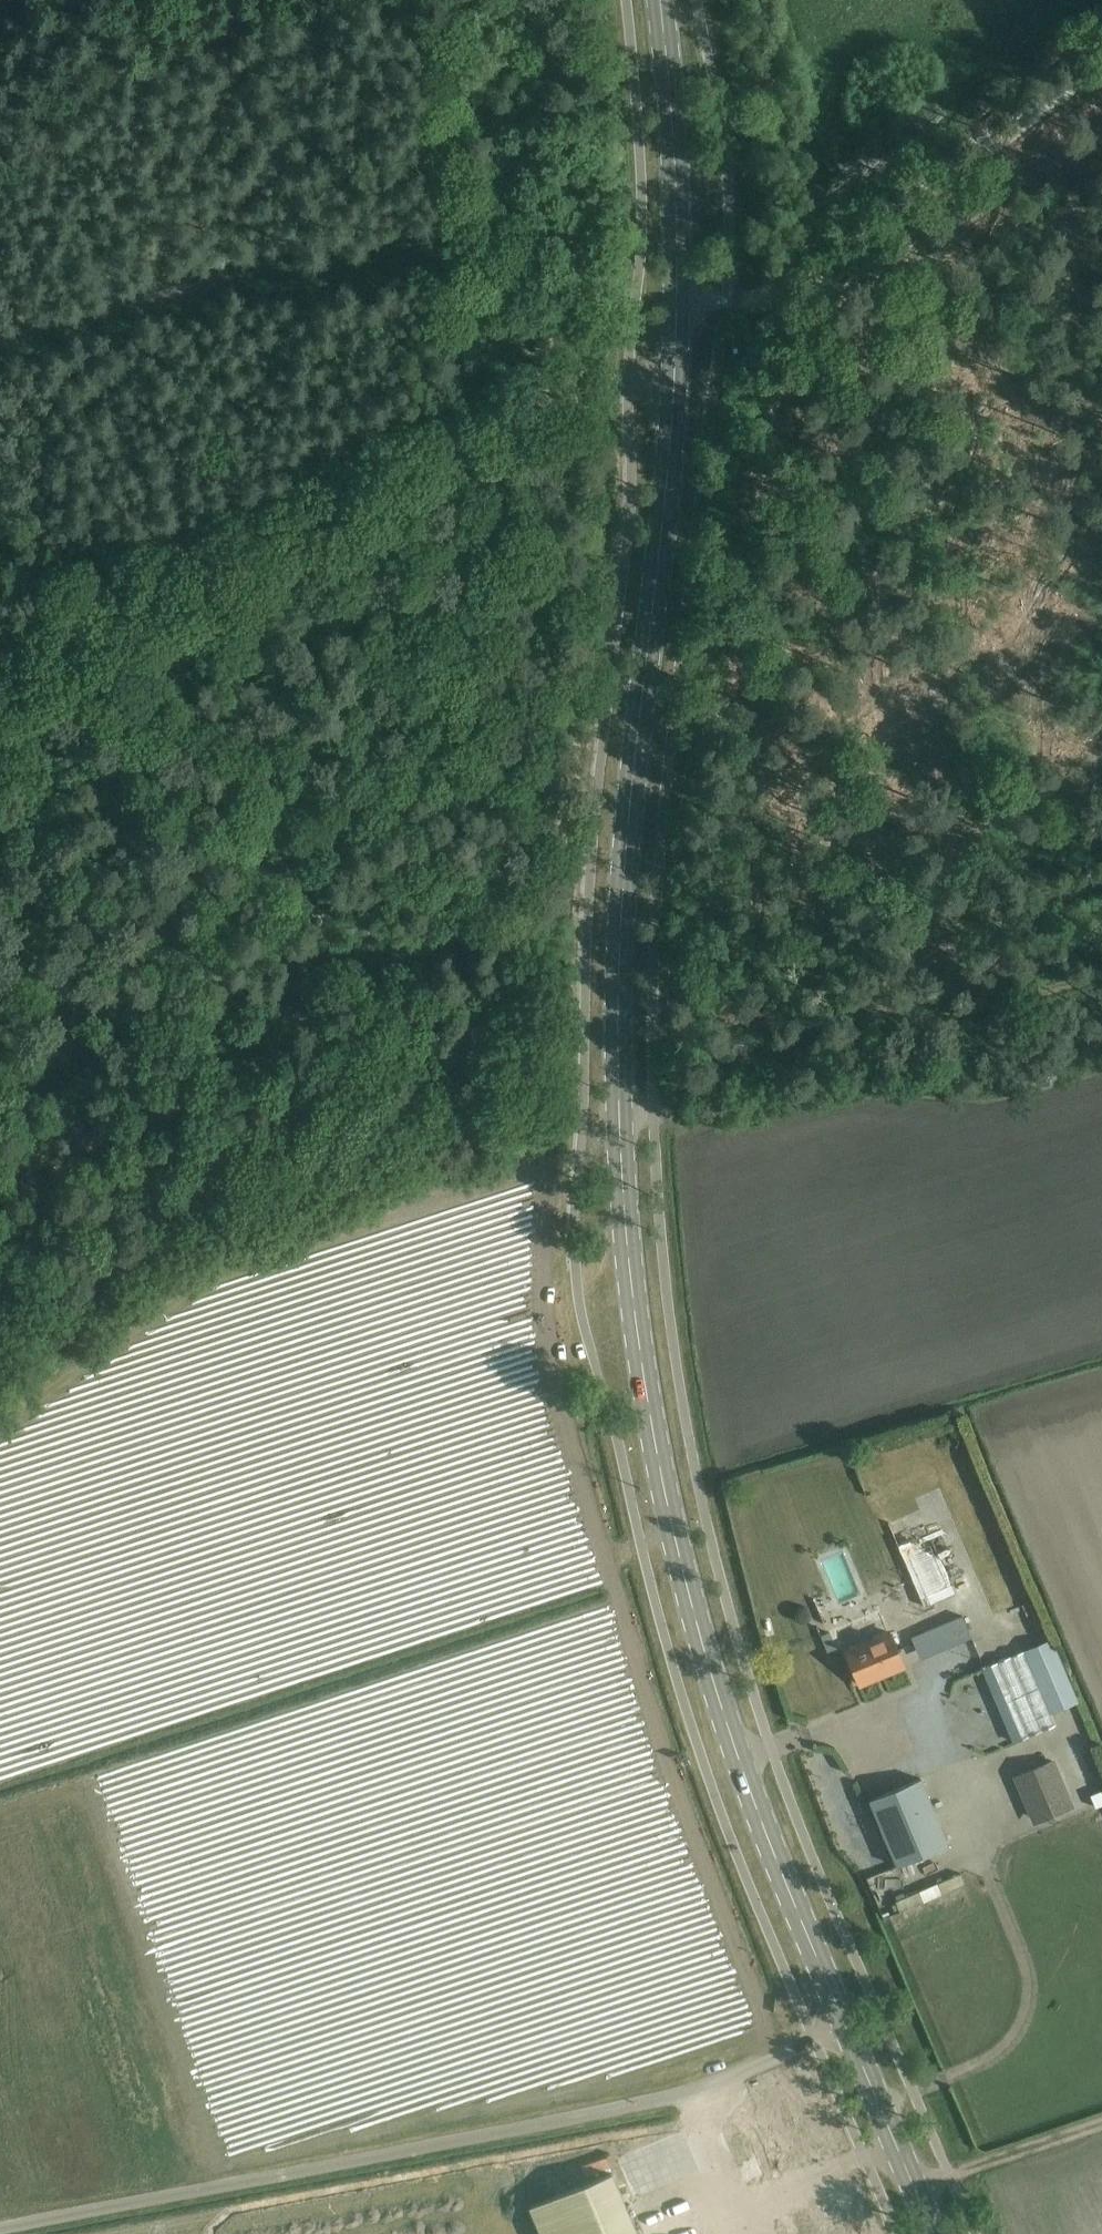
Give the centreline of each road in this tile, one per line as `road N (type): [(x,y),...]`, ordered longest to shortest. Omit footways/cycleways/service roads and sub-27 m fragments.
road 1 (primary): [(845,2035),(734,1756),(670,1540),(621,1220),(615,919),(672,232),(658,0)]
road 2 (unclassified): [(0,2233),(664,2099),(802,2057),(845,2035)]
road 3 (primary): [(927,2233),(845,2035)]
road 4 (track): [(1101,2138),(952,2191)]

